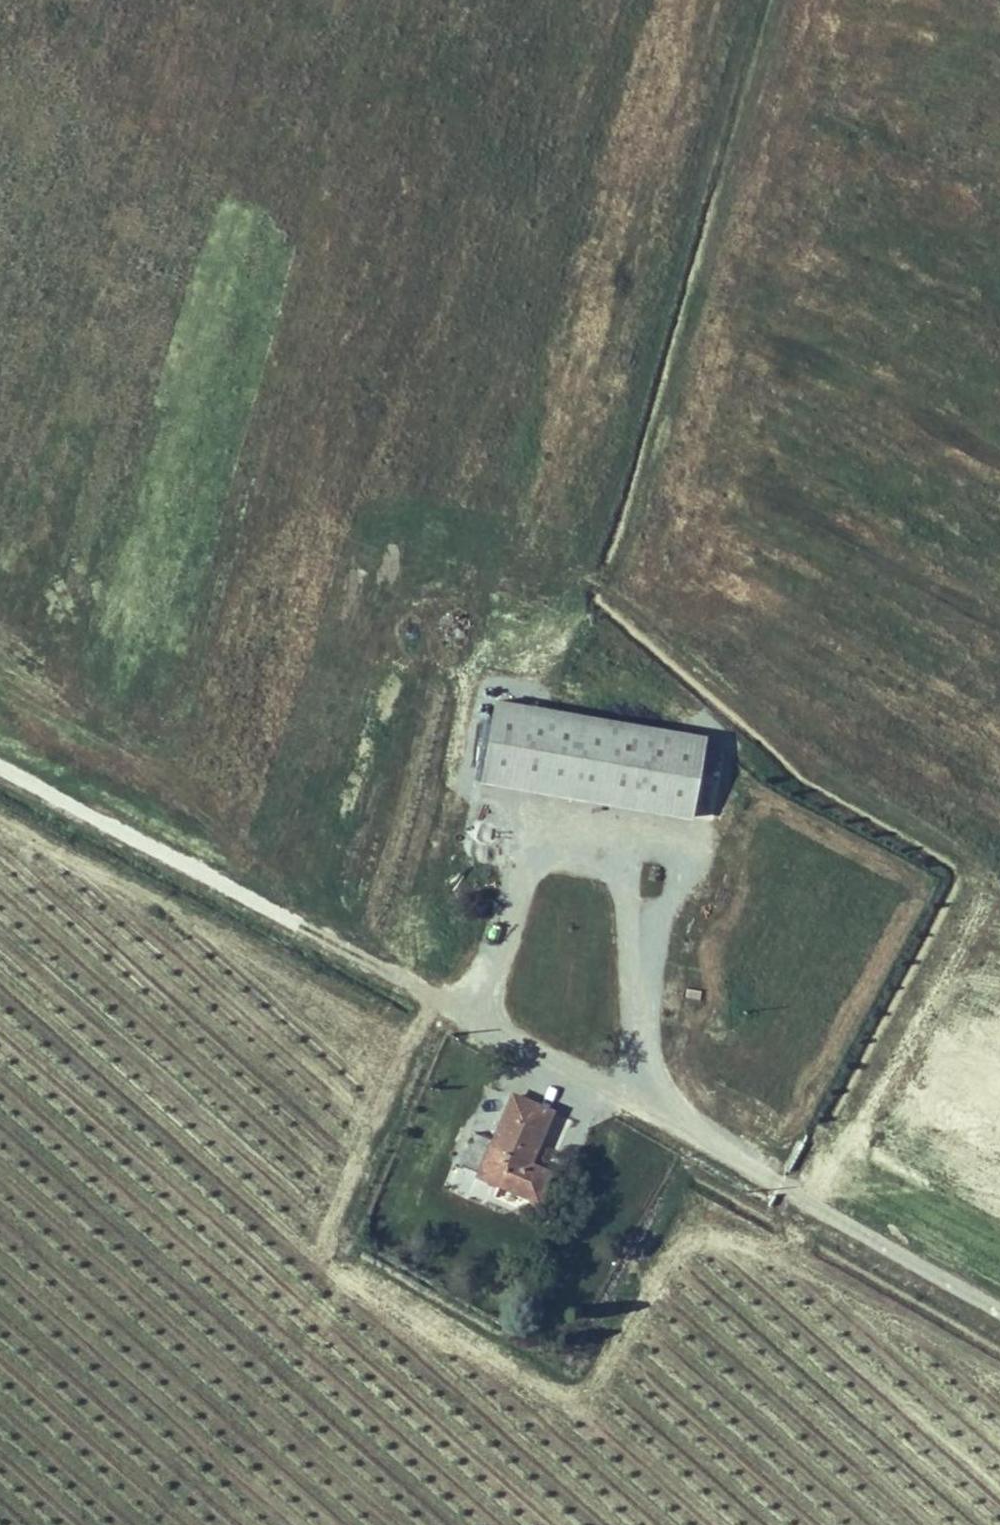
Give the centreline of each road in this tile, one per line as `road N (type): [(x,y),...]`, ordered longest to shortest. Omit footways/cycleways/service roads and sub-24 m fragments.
road 1 (unclassified): [(461,1002),(999,1299)]
road 2 (track): [(0,764),(461,1002)]

